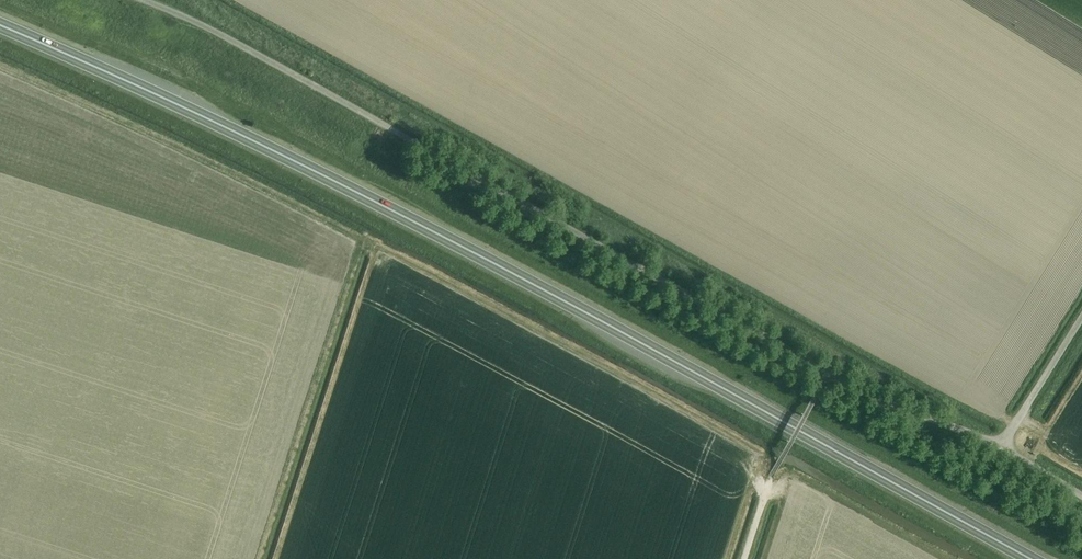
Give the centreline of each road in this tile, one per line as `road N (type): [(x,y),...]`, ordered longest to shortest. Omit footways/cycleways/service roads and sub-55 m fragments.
road 1 (trunk): [(1030,558),(336,182),(0,26)]
road 2 (unclassified): [(1000,445),(830,371),(145,0)]
road 3 (unclassified): [(1000,445),(1081,314)]

